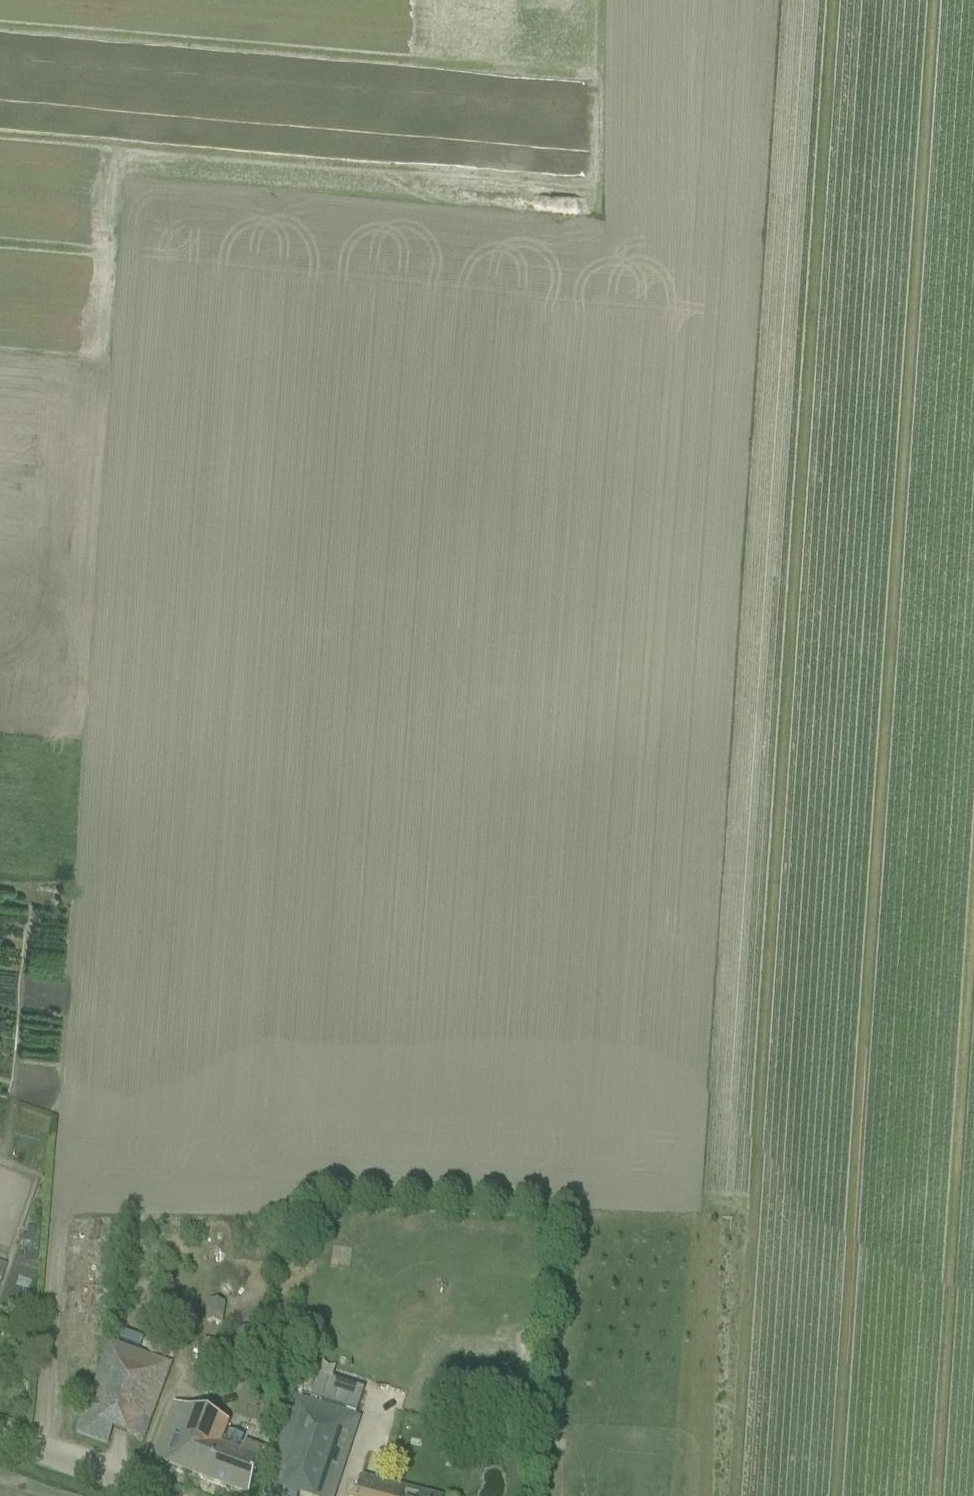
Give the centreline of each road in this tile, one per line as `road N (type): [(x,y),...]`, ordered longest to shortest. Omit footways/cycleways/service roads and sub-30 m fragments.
road 1 (unclassified): [(163,1495),(0,1440)]

